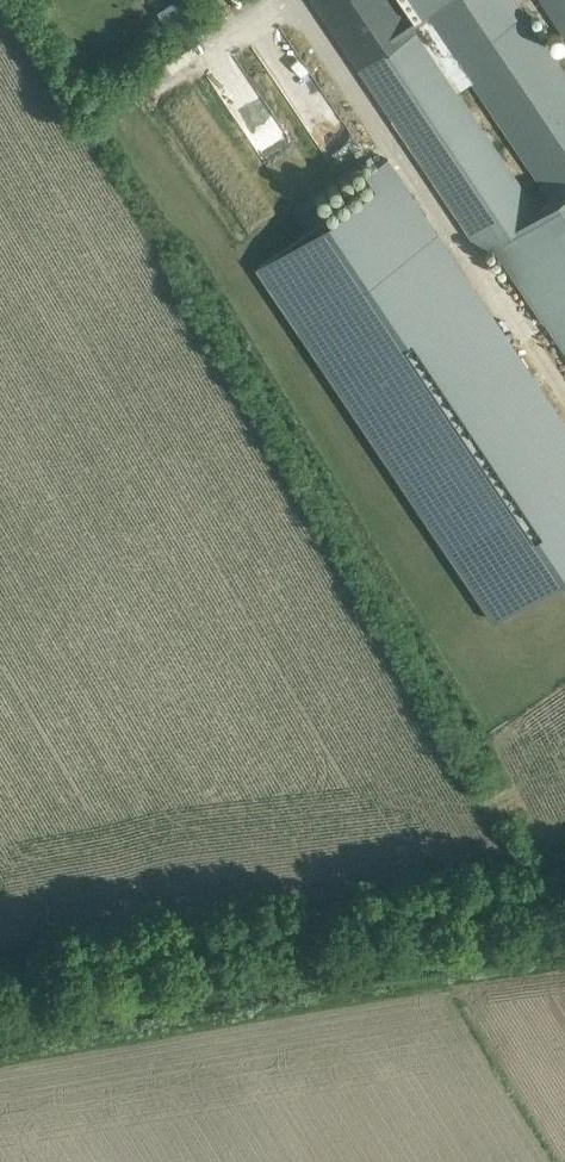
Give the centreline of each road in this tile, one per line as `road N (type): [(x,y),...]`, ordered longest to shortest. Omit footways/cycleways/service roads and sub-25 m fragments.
road 1 (track): [(564,904),(0,987)]

